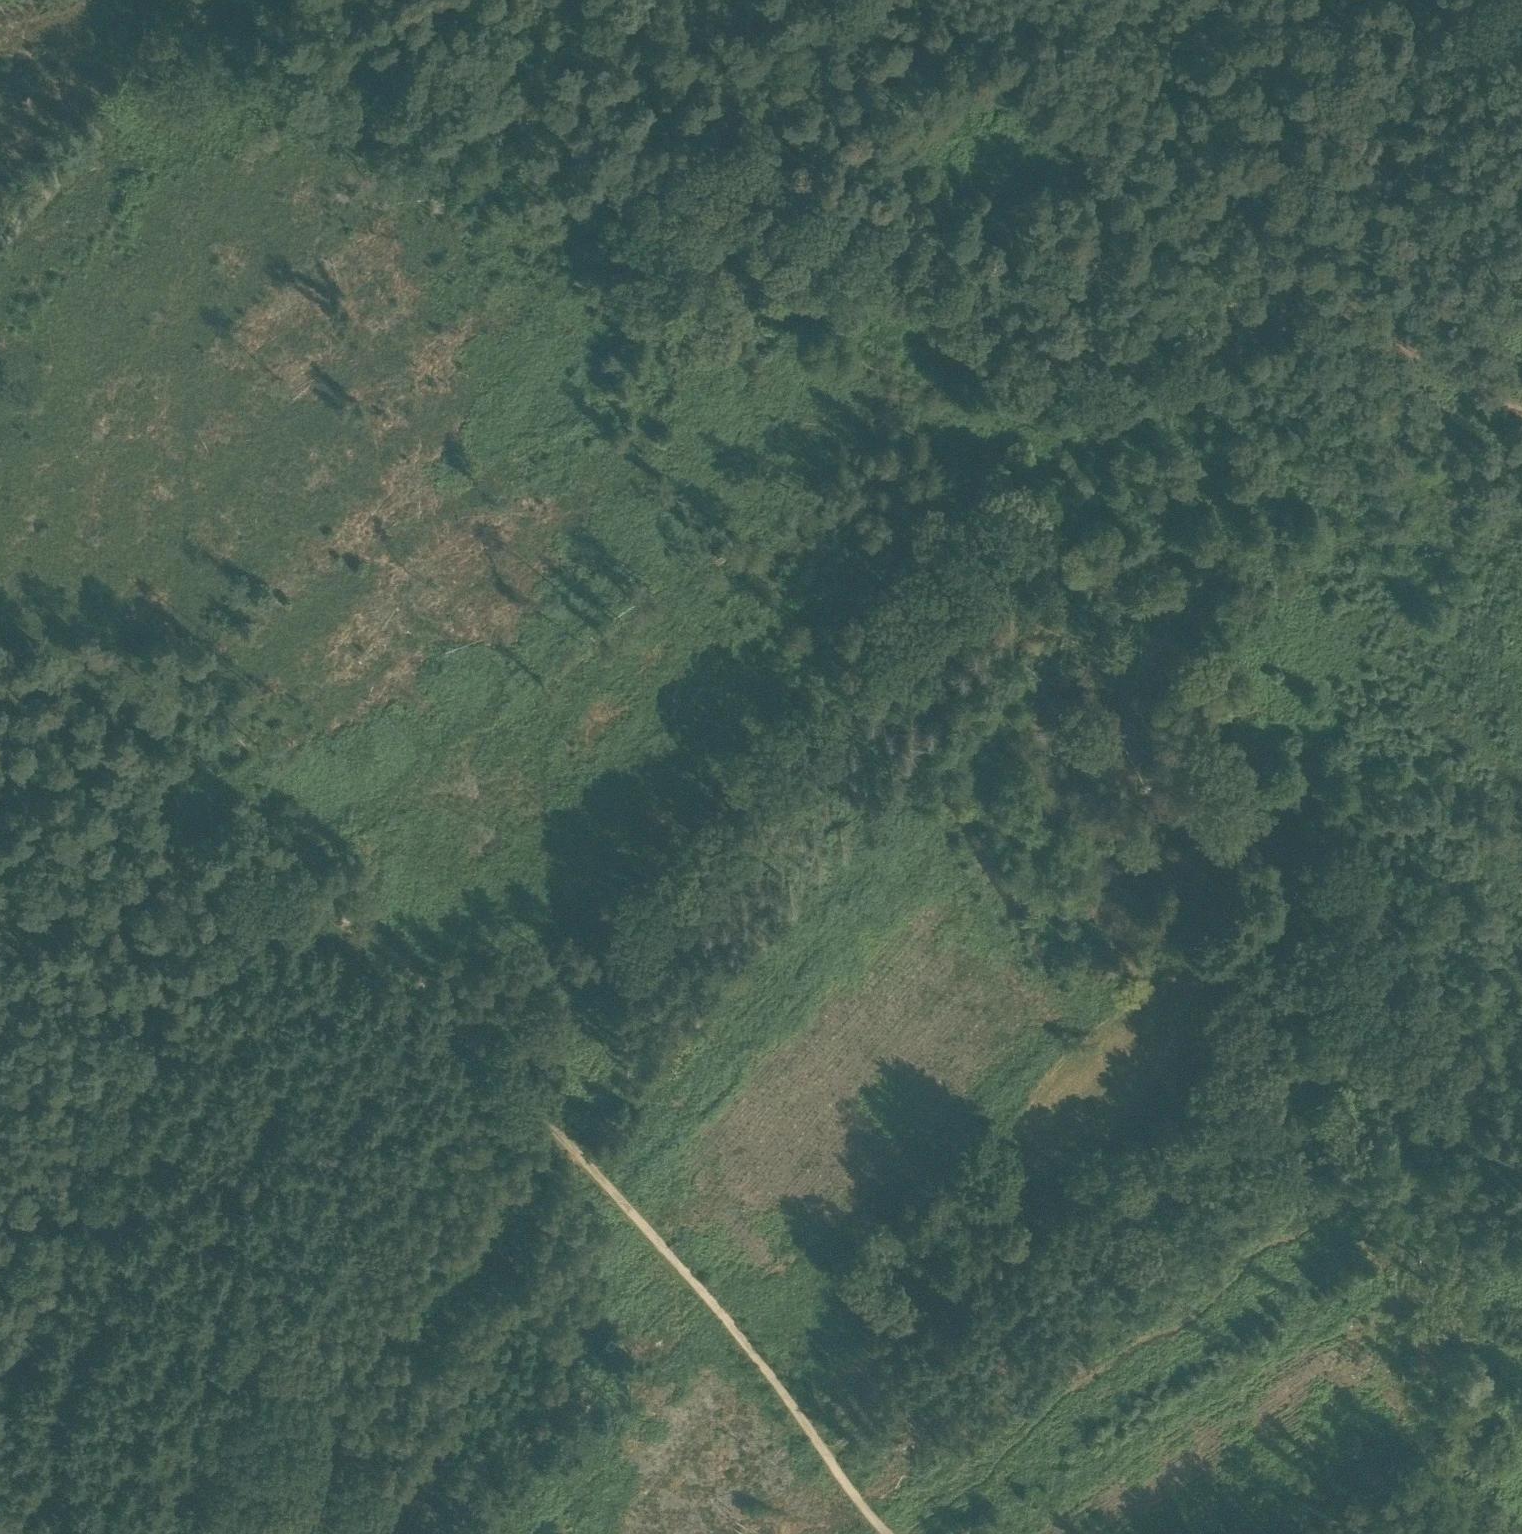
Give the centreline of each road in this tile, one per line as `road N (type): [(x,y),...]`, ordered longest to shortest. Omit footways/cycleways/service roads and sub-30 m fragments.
road 1 (track): [(883,1523),(668,1239),(397,955),(289,896)]
road 2 (track): [(0,1402),(147,1031),(289,896)]
road 3 (unclassified): [(0,237),(202,0)]
road 4 (track): [(289,896),(135,848),(0,853)]

